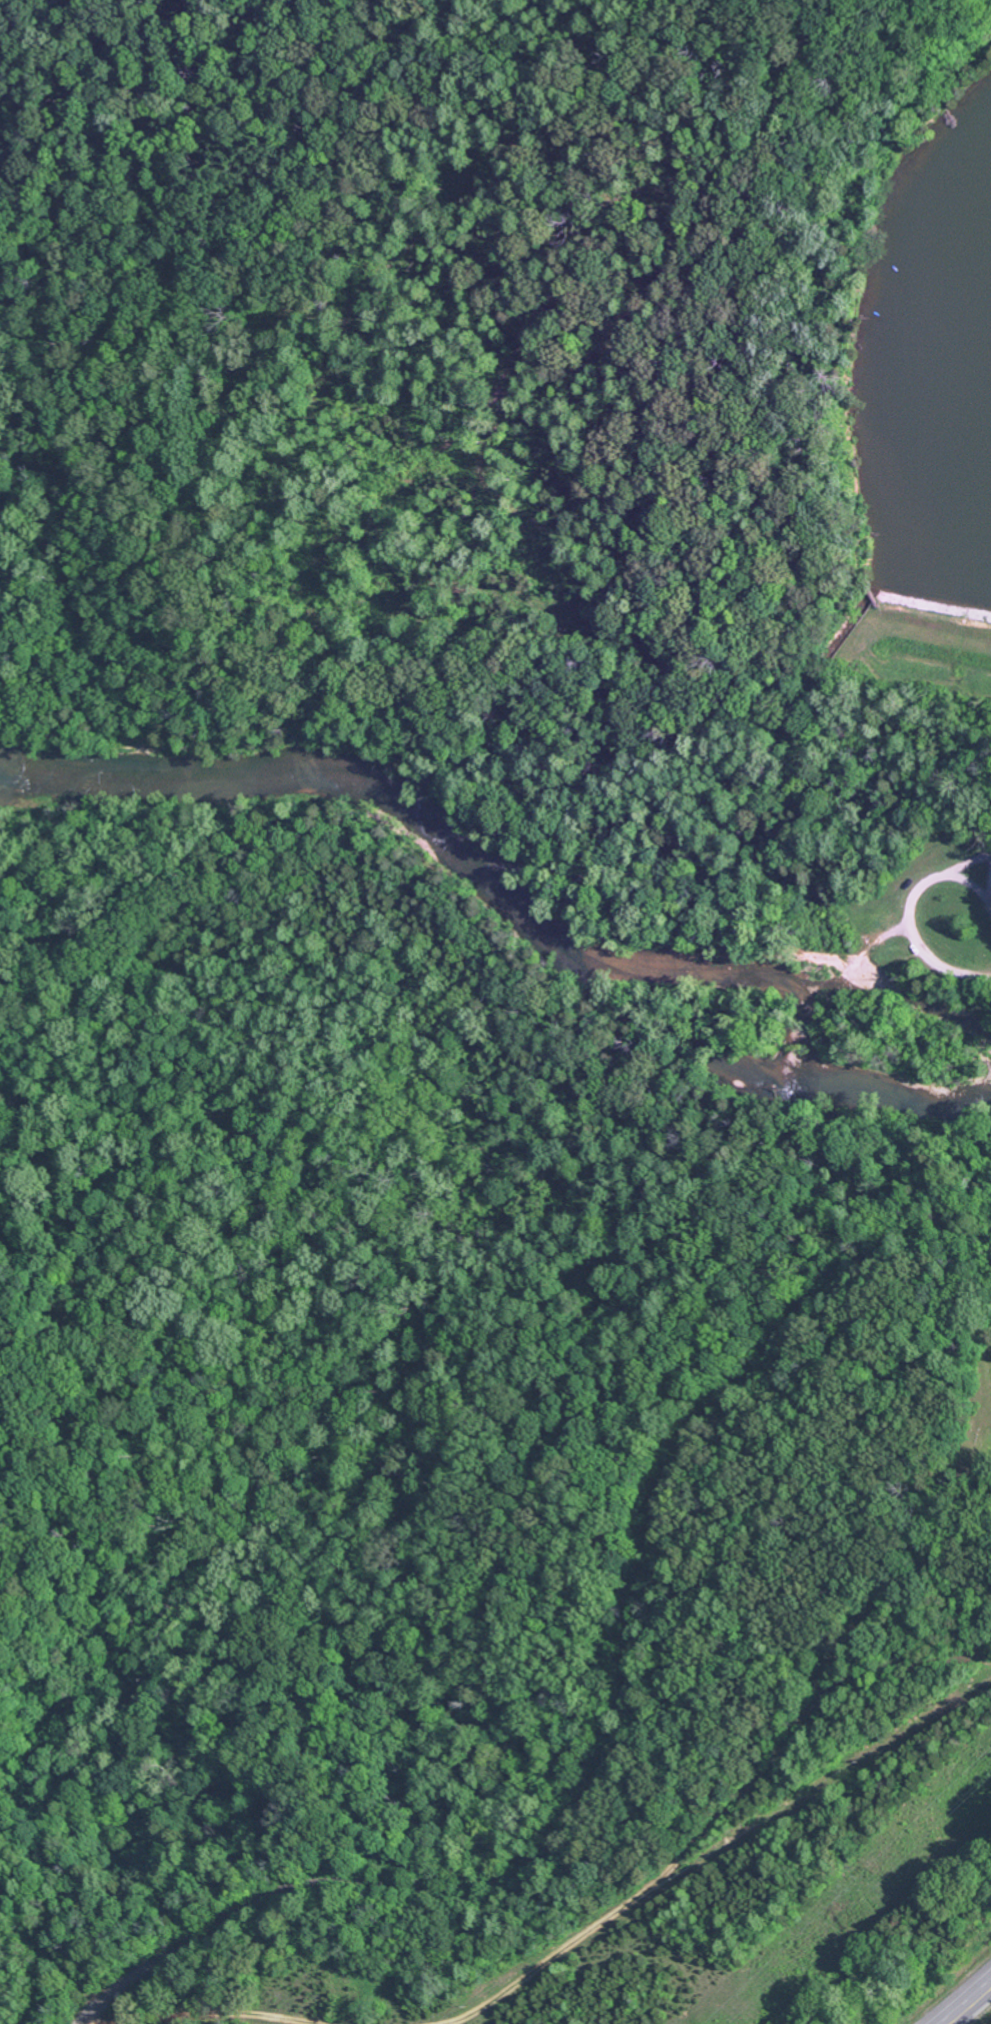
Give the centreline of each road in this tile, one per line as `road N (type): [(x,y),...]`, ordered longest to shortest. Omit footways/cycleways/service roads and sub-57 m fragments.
road 1 (track): [(134,2023),(191,1969),(262,1937),(497,1904),(586,1854),(624,1811),(744,1442),(876,1310),(990,1289)]

